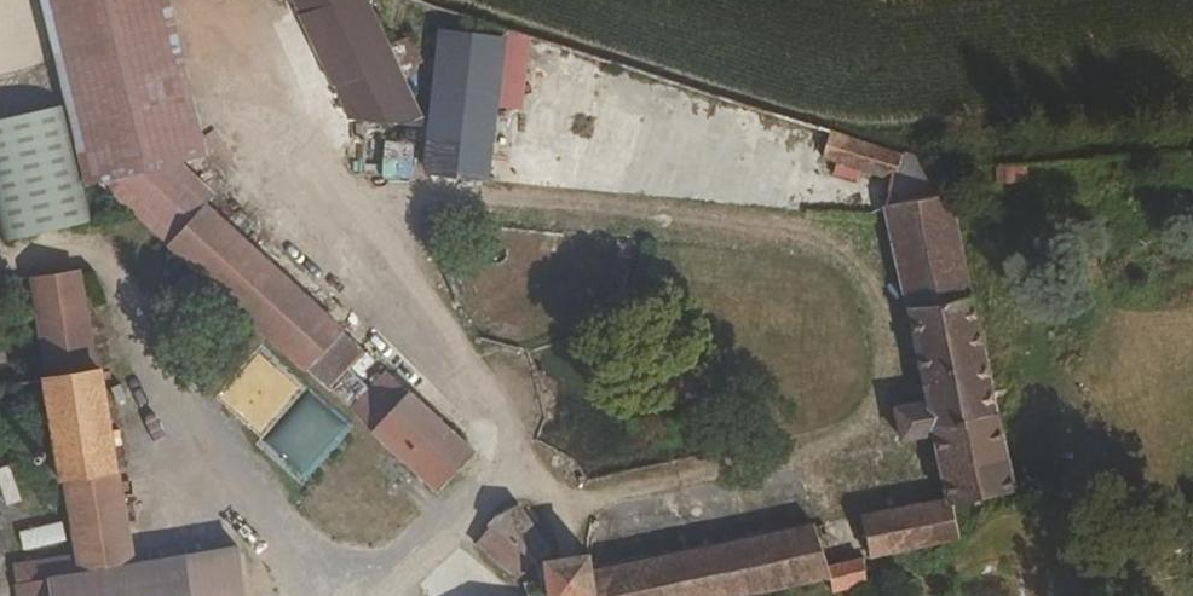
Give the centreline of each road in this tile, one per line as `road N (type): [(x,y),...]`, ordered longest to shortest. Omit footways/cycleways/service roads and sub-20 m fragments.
road 1 (track): [(345,227),(394,210),(438,207),(843,249),(865,266),(878,292),(886,378),(874,429),(840,470)]
road 2 (track): [(517,455),(345,227),(271,118),(230,33)]
road 3 (track): [(517,455),(559,499),(619,521),(840,470)]
road 4 (residential): [(160,403),(271,537),(339,595)]
road 5 (residential): [(370,595),(517,455)]

